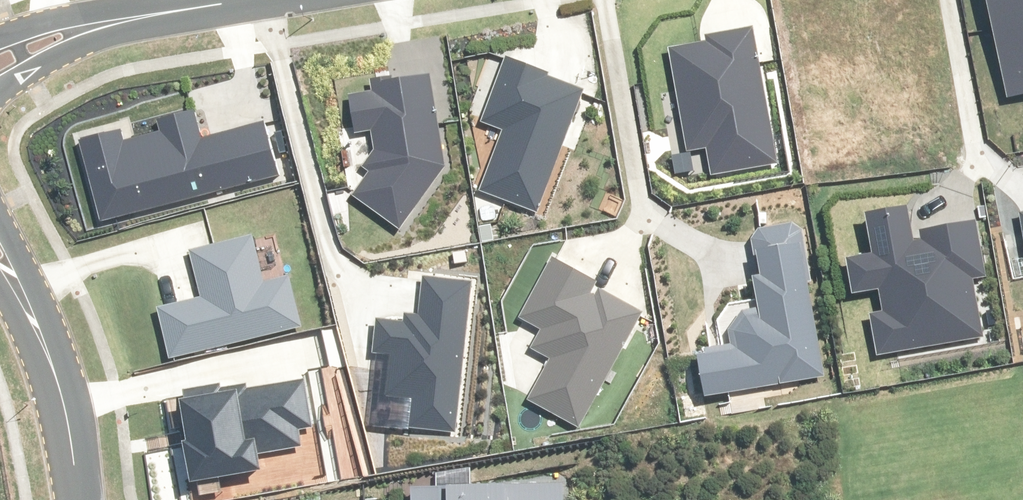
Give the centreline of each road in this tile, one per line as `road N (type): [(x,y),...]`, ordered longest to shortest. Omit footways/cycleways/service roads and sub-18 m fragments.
road 1 (residential): [(0,69),(78,41),(256,0)]
road 2 (tertiary): [(0,254),(35,306),(73,424),(82,499)]

